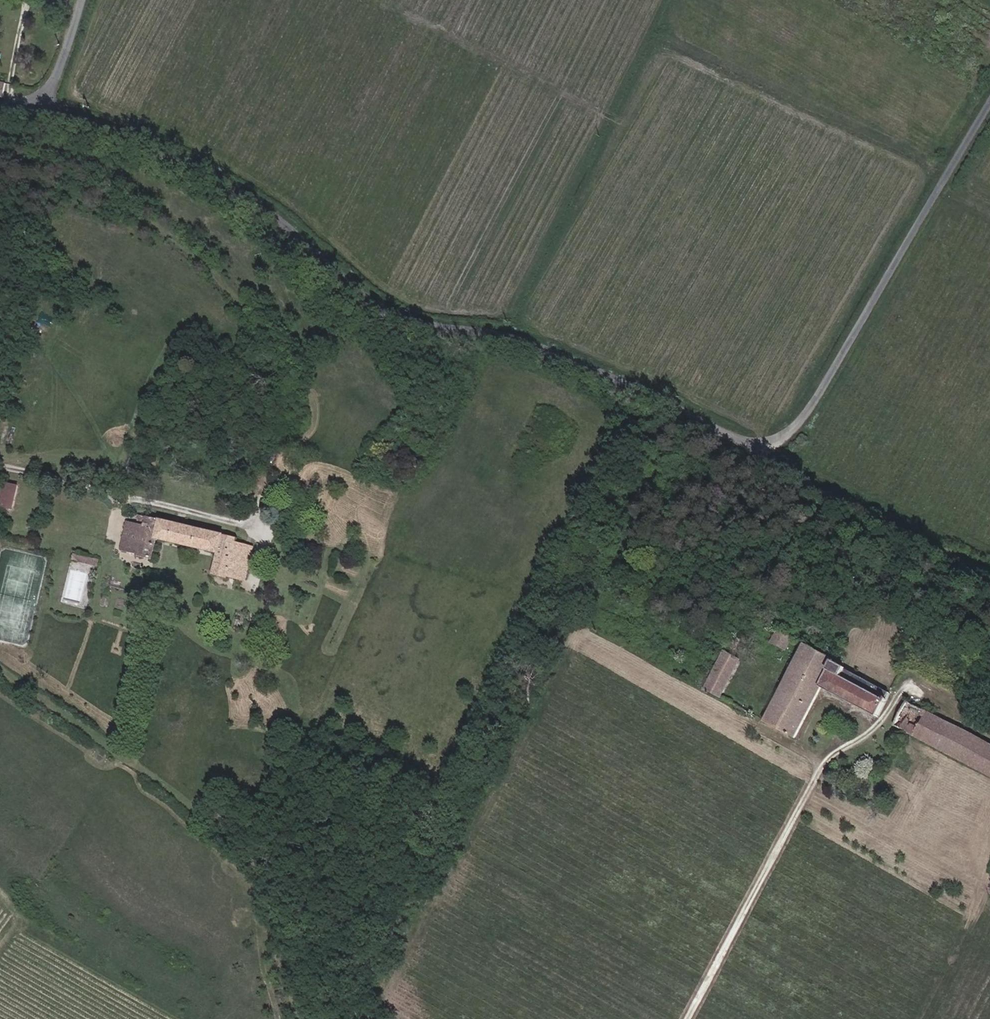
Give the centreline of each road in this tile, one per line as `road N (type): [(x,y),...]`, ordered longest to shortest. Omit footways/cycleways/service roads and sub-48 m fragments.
road 1 (unclassified): [(40,105),(167,144),(239,185),(315,245),(361,304),(405,327),(518,333),(734,445),(777,439),(812,419),(989,117)]

